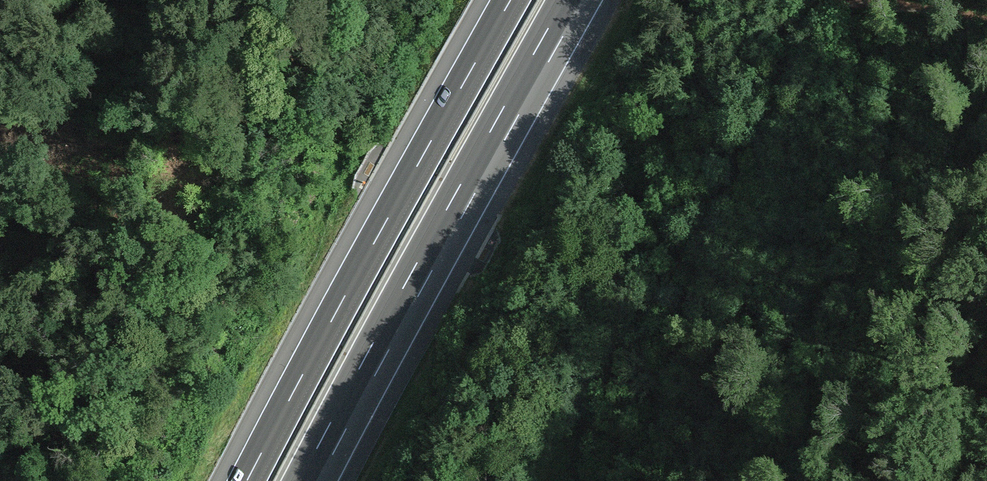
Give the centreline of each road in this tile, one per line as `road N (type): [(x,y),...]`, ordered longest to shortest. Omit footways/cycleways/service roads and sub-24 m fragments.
road 1 (motorway): [(308,480),(574,0)]
road 2 (motorway): [(509,0),(246,480)]
road 3 (track): [(579,420),(760,159),(794,34),(828,3),(873,0)]

